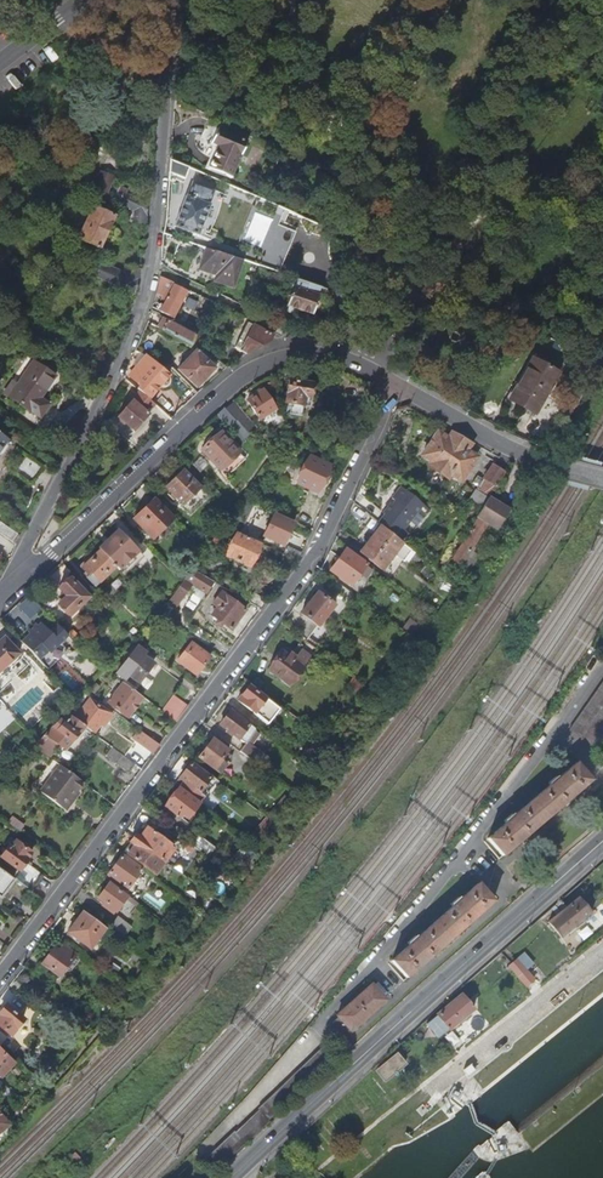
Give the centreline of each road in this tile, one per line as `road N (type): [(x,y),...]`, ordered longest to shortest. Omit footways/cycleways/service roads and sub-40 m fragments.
road 1 (residential): [(396,386),(323,540),(0,971)]
road 2 (residential): [(173,0),(148,279),(108,387),(11,590)]
road 3 (secondary): [(602,842),(231,1177)]
road 4 (residential): [(11,590),(232,384),(264,364),(334,357),(396,386)]
road 5 (residential): [(396,386),(525,456),(602,479)]

